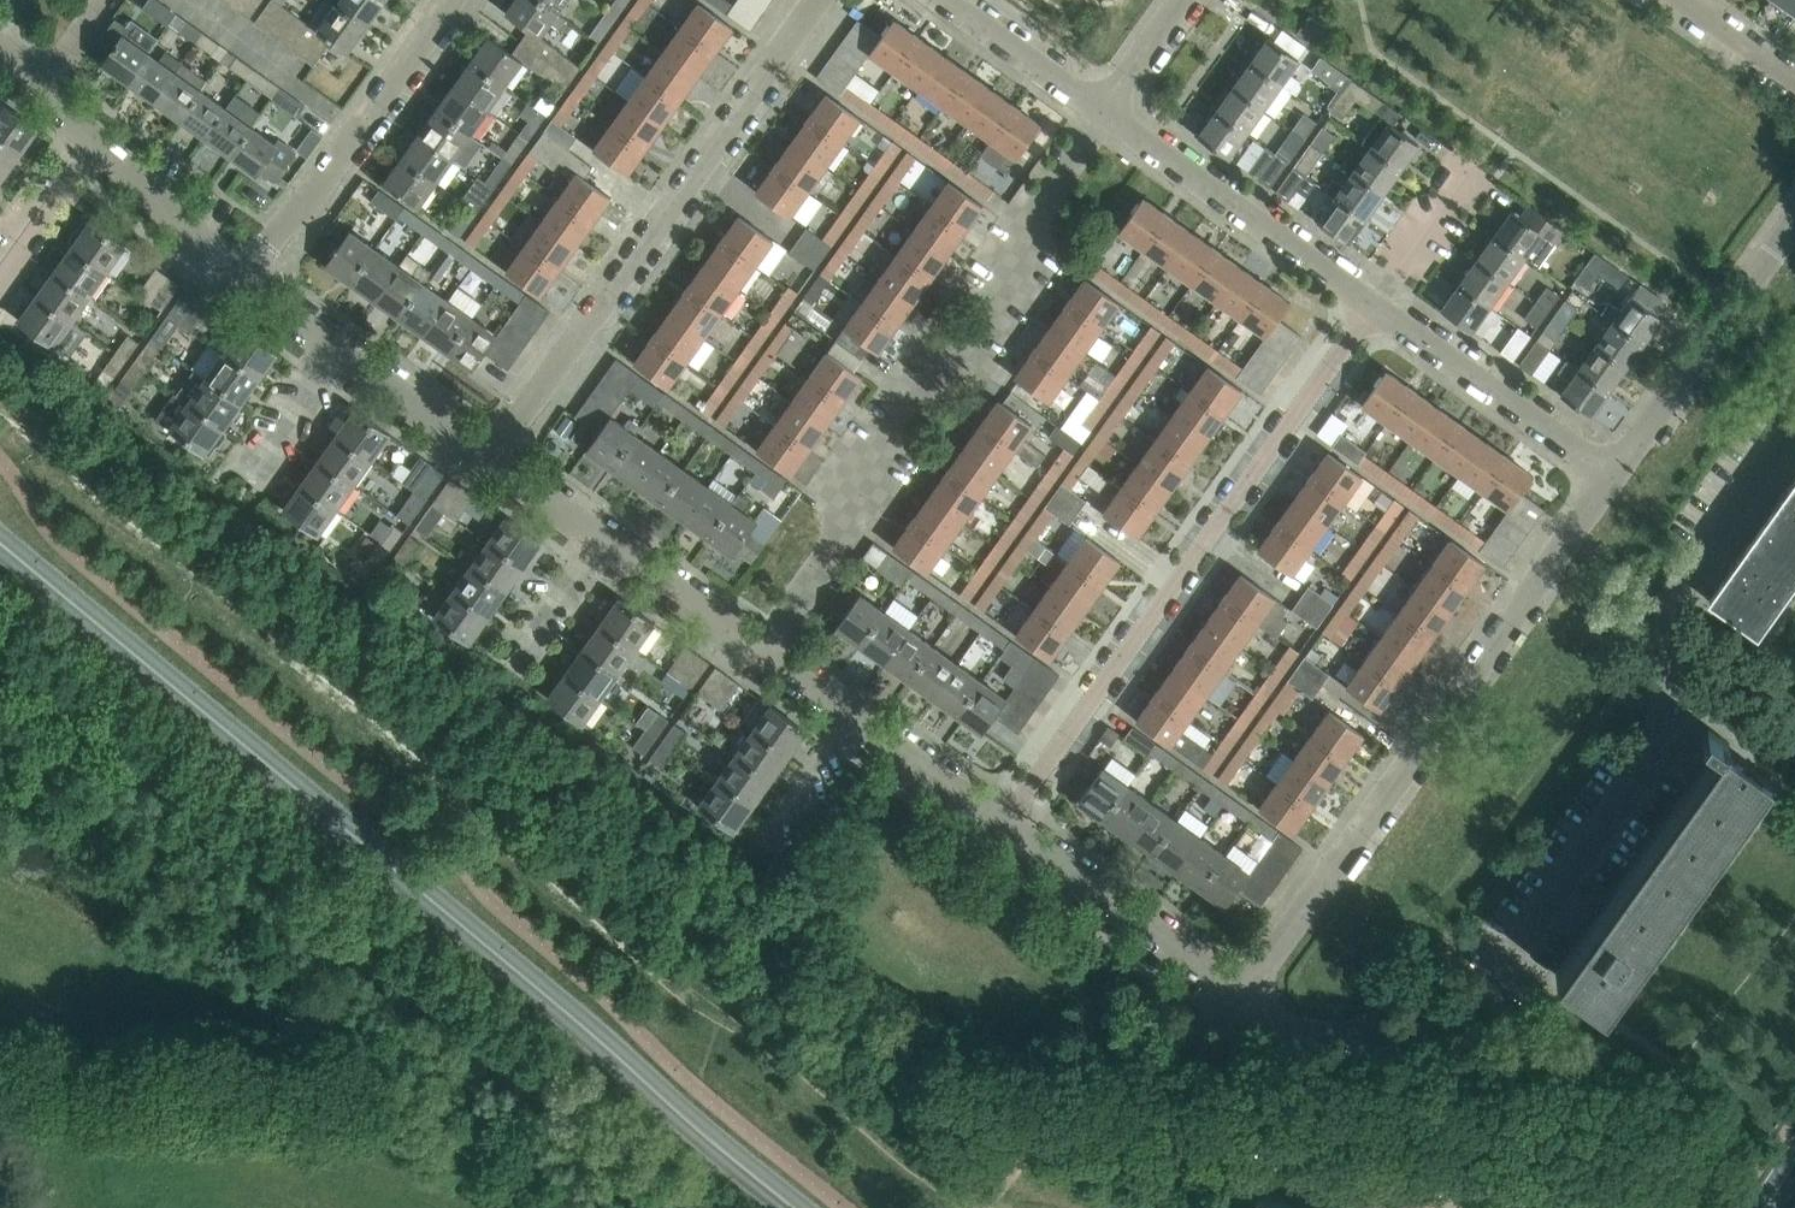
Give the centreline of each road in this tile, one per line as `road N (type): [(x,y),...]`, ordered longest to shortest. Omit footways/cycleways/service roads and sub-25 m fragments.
road 1 (secondary): [(793,1207),(0,543)]
road 2 (residential): [(1244,1005),(1303,1032),(1415,1039),(1460,1023),(1632,784),(1660,717),(1667,630),(1679,586),(1794,417)]
road 3 (residential): [(764,654),(847,534),(881,418),(902,388),(977,358),(1034,204),(1100,108)]
road 4 (residential): [(1373,303),(1002,827)]
road 5 (residential): [(1242,988),(1614,474)]
road 6 (residential): [(489,458),(817,0)]
road 7 (residential): [(243,275),(451,0)]
road 8 (residential): [(1373,303),(1100,108)]
road 9 (residential): [(1614,474),(1794,220)]
road 10 (track): [(0,1063),(302,1077)]
road 11 (residential): [(1614,474),(1373,303)]
road 12 (residential): [(1242,988),(1002,827)]
road 13 (residential): [(1402,1207),(1283,1147),(1264,1126),(1255,1111),(1244,1005)]
road 14 (residential): [(243,275),(91,136)]
road 15 (residential): [(764,654),(602,535)]
road 16 (residential): [(1100,108),(941,0)]
road 17 (residential): [(489,458),(335,349)]
road 18 (residential): [(1002,827),(858,722)]
road 19 (residential): [(1373,303),(1466,173)]
road 20 (residential): [(0,267),(91,136)]
road 21 (residential): [(768,848),(858,722)]
road 22 (residential): [(252,475),(335,349)]
road 23 (residential): [(519,655),(602,535)]
road 24 (residential): [(1100,108),(1184,0)]
road 25 (residential): [(602,535),(489,458)]
road 26 (residential): [(1794,76),(1689,0)]

